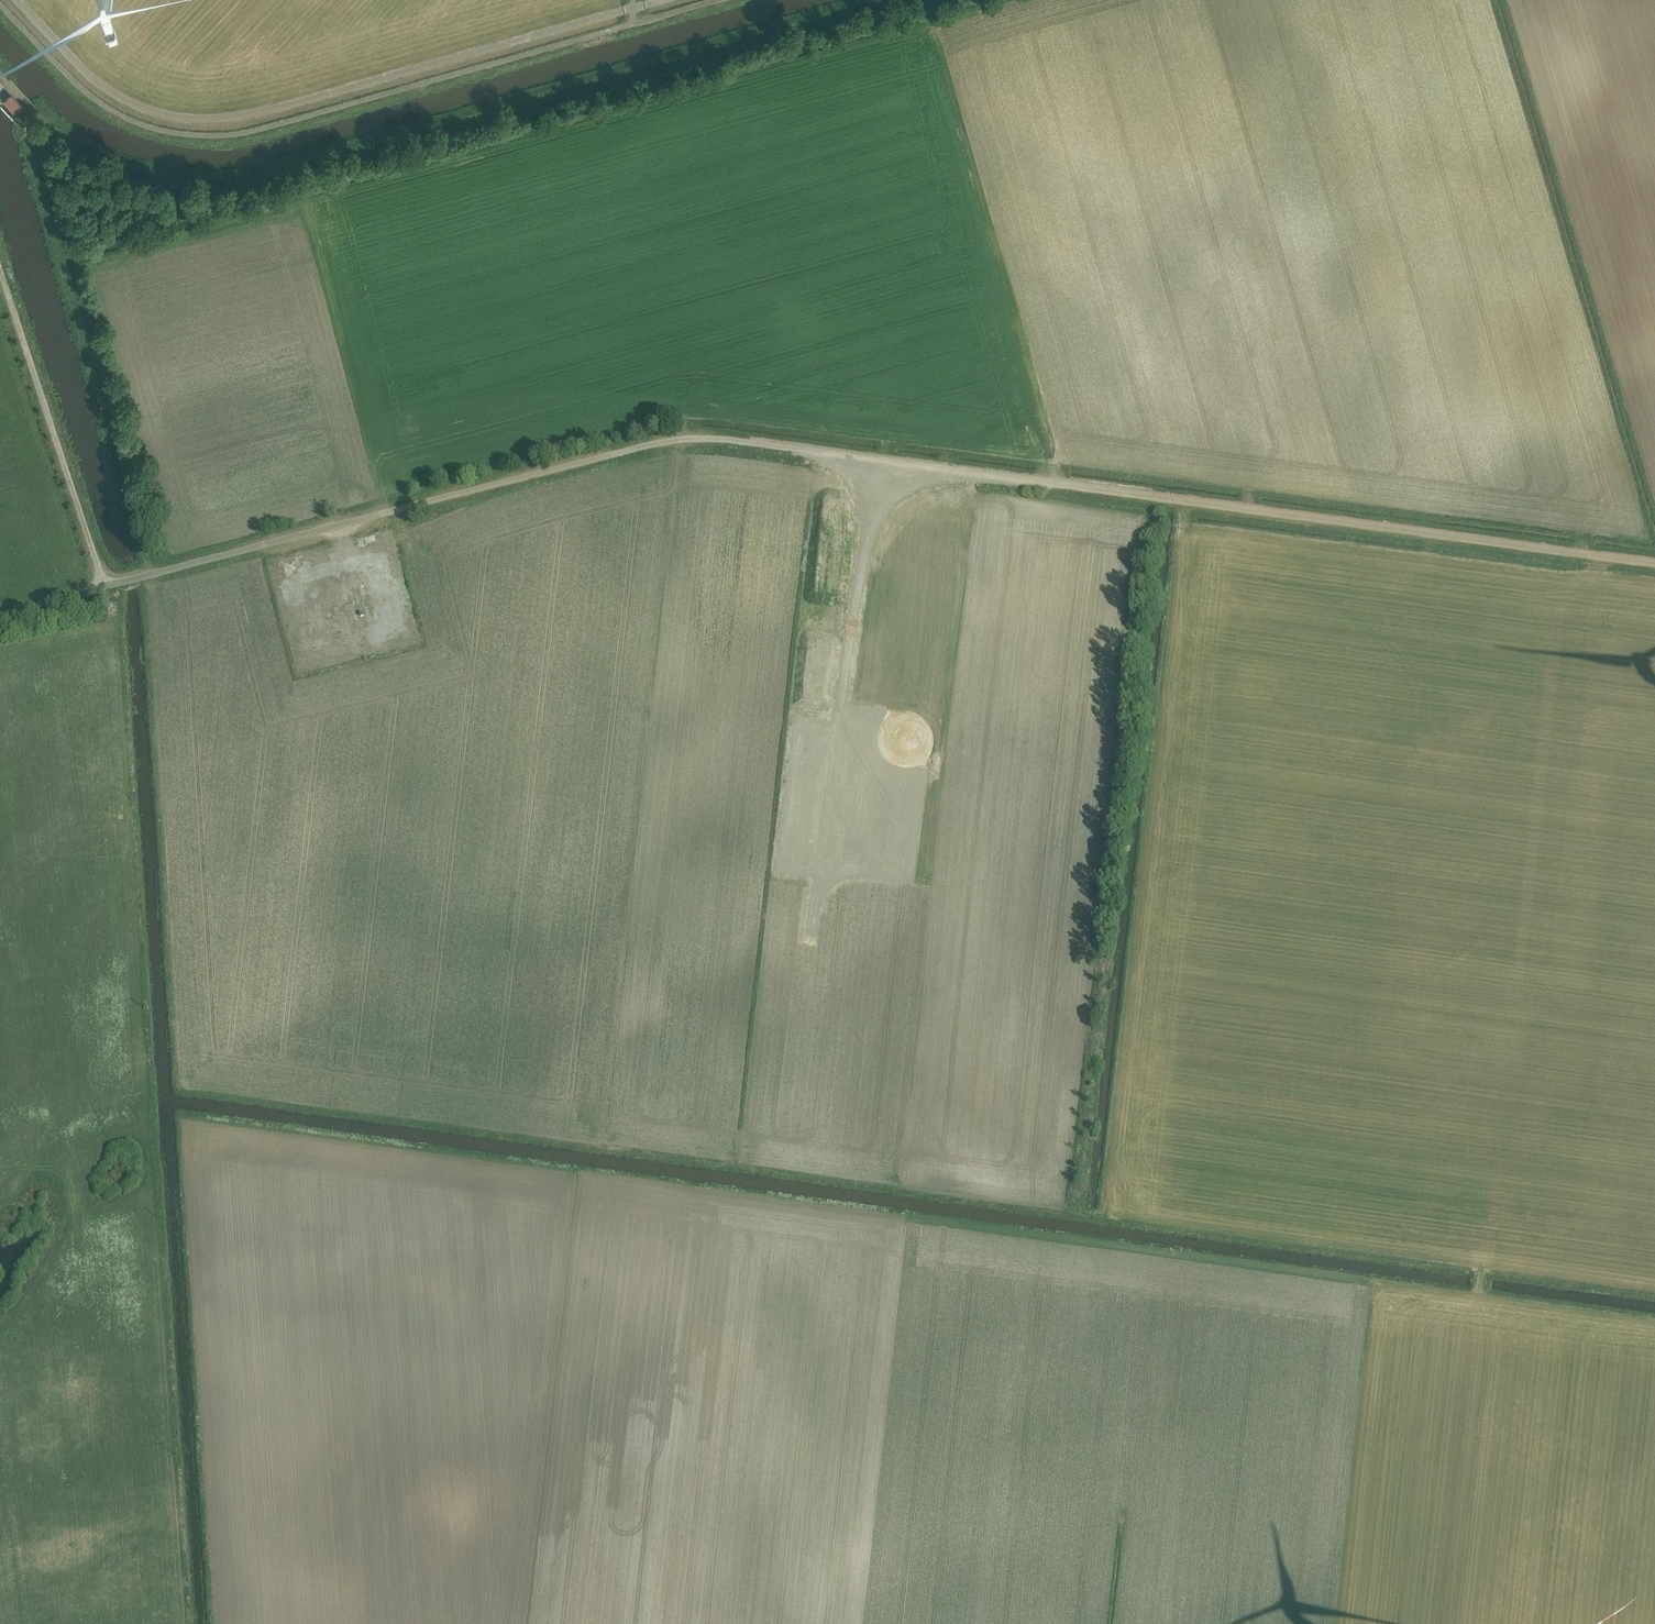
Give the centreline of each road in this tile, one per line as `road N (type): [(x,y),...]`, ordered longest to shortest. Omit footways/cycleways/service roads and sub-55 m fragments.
road 1 (unclassified): [(0,612),(675,441),(1654,566)]
road 2 (track): [(107,584),(0,269)]

